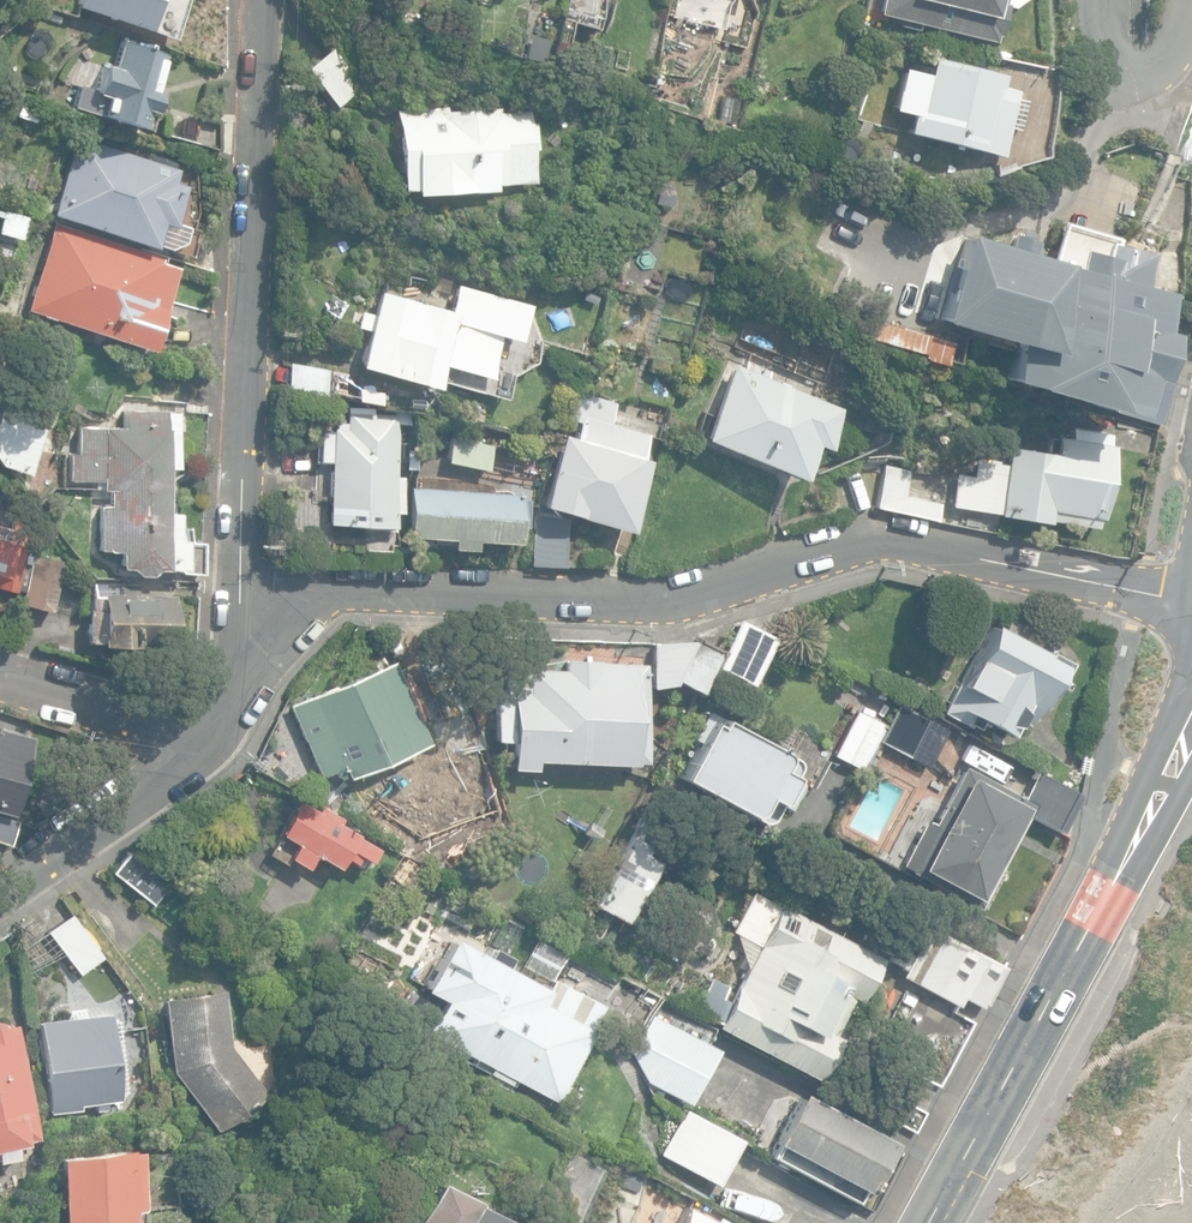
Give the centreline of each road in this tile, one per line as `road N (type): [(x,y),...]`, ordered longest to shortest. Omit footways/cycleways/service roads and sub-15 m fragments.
road 1 (residential): [(244,621),(265,603),(328,587),(662,604),(853,547),(910,541),(1120,583),(1181,585)]
road 2 (residential): [(261,0),(237,531),(244,621)]
road 3 (tertiary): [(1186,747),(1009,1091),(927,1222)]
road 4 (residential): [(0,887),(181,741)]
road 5 (residential): [(0,685),(181,741)]
road 6 (residential): [(1191,6),(1180,45),(1137,74),(1123,71),(1109,50),(1106,0)]
road 7 (residential): [(1186,747),(1181,585)]
road 8 (residential): [(181,741),(220,686),(244,621)]

